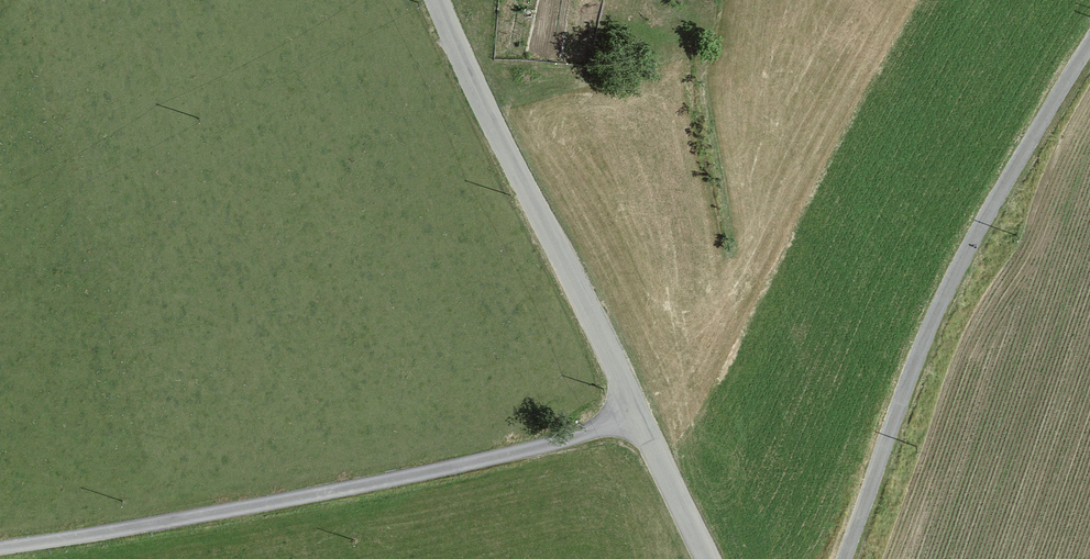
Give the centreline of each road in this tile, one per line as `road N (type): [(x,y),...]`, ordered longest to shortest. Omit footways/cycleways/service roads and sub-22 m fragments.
road 1 (residential): [(0,545),(447,469),(637,421)]
road 2 (unclassified): [(844,558),(897,406),(963,257),(1089,44)]
road 3 (unclassified): [(438,0),(637,421)]
road 4 (unclassified): [(637,421),(706,558)]

